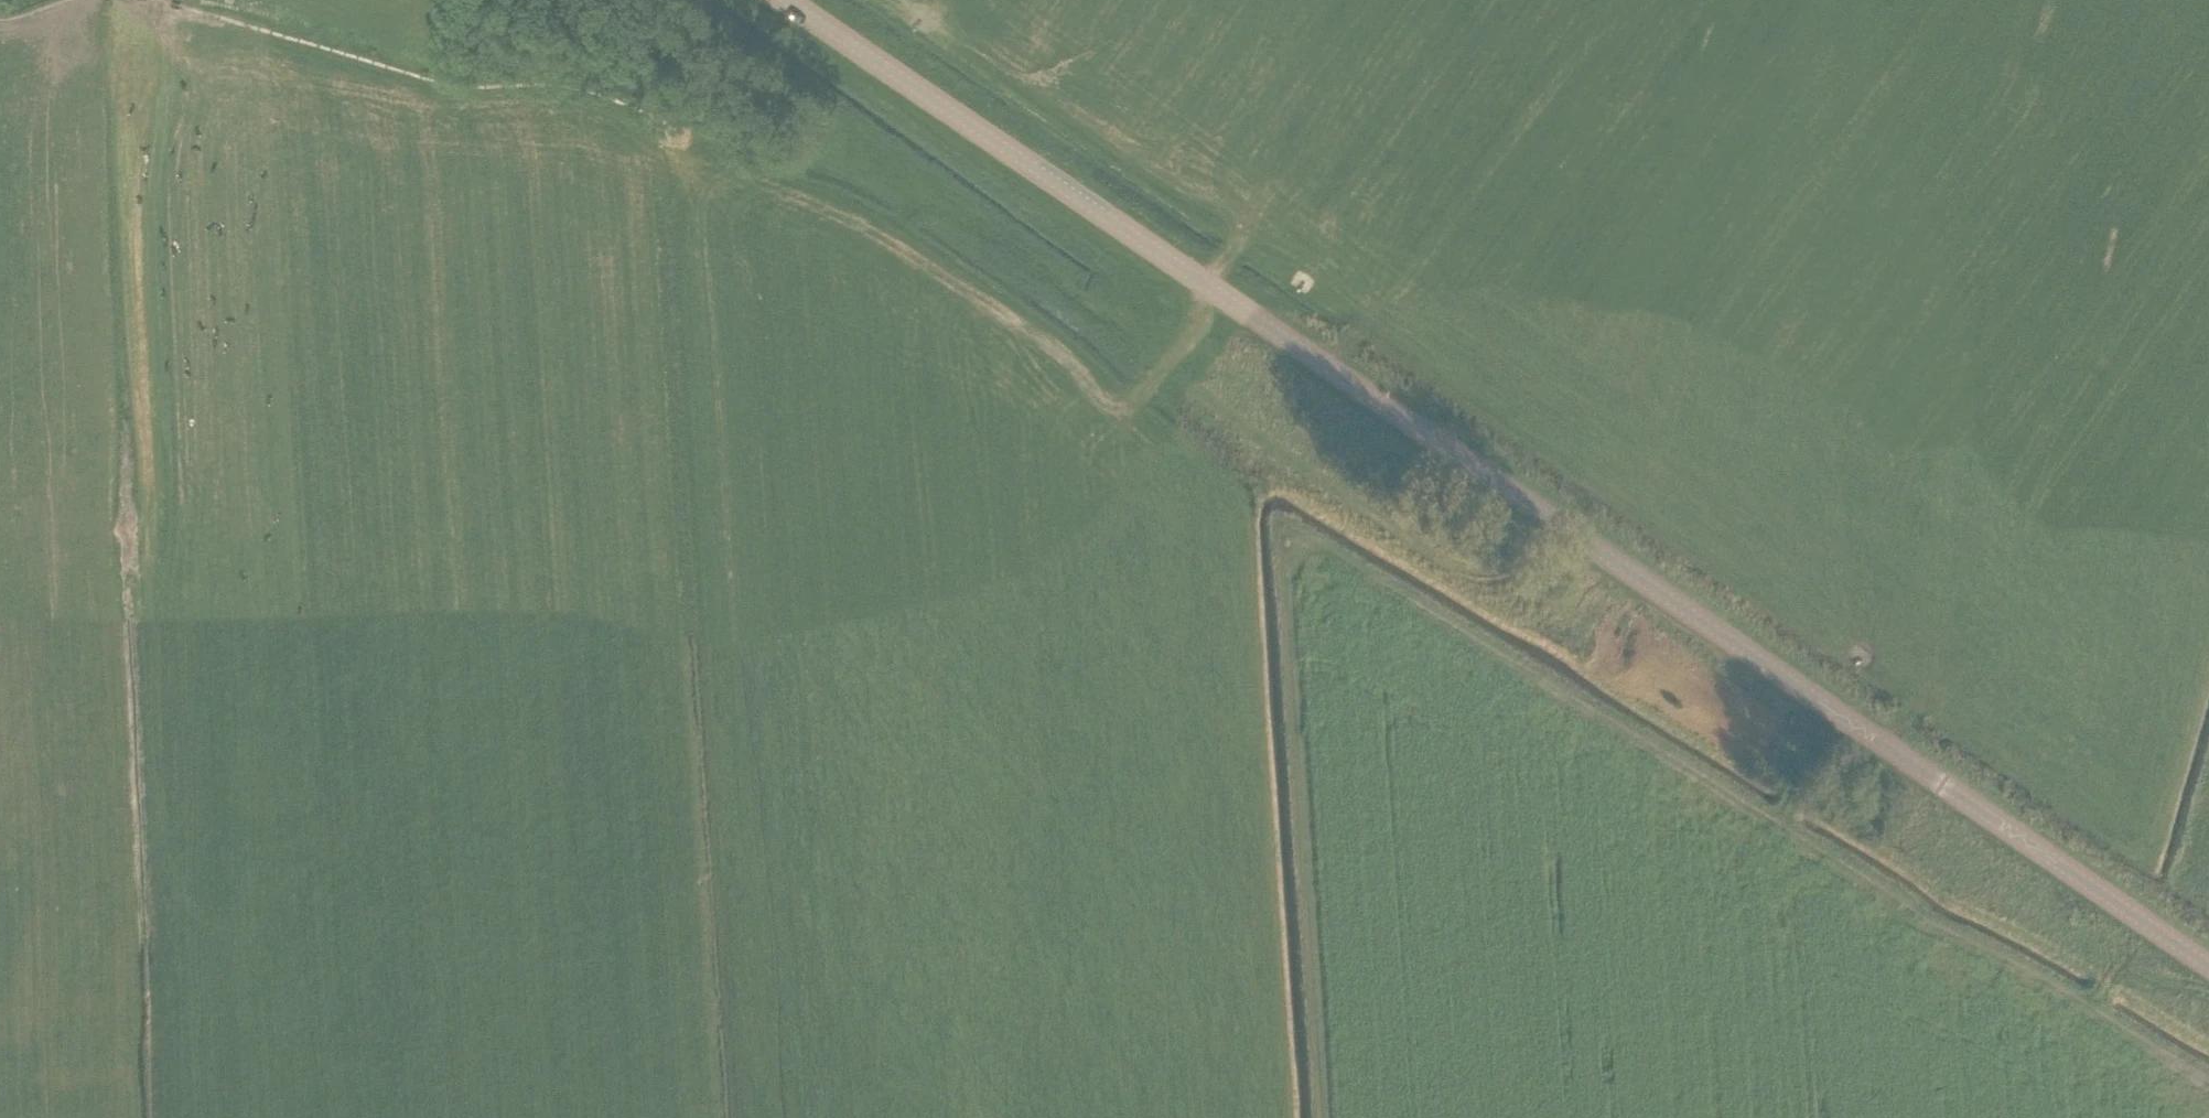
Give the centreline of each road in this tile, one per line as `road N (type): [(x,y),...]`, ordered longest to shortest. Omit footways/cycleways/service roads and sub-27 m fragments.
road 1 (tertiary): [(2208,966),(779,0)]

